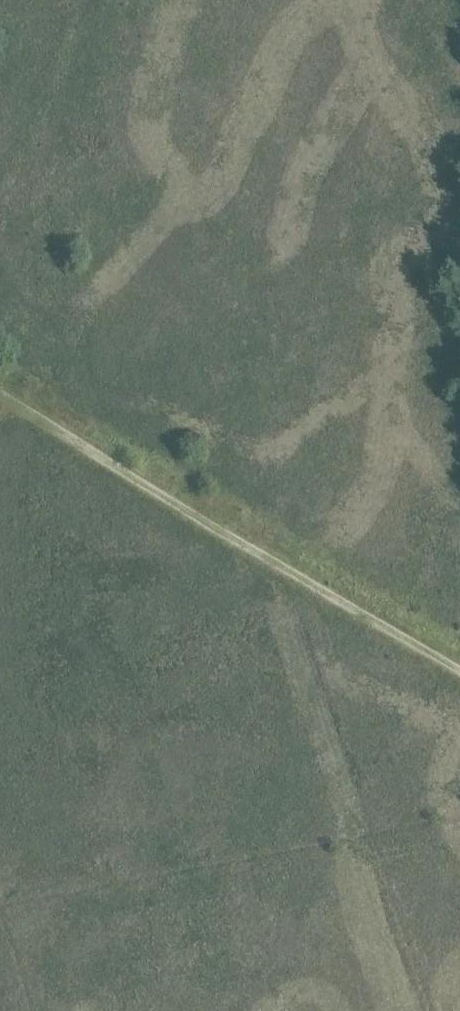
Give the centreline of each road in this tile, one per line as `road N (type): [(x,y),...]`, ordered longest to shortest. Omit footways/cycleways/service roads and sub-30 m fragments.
road 1 (track): [(0,399),(459,673)]

